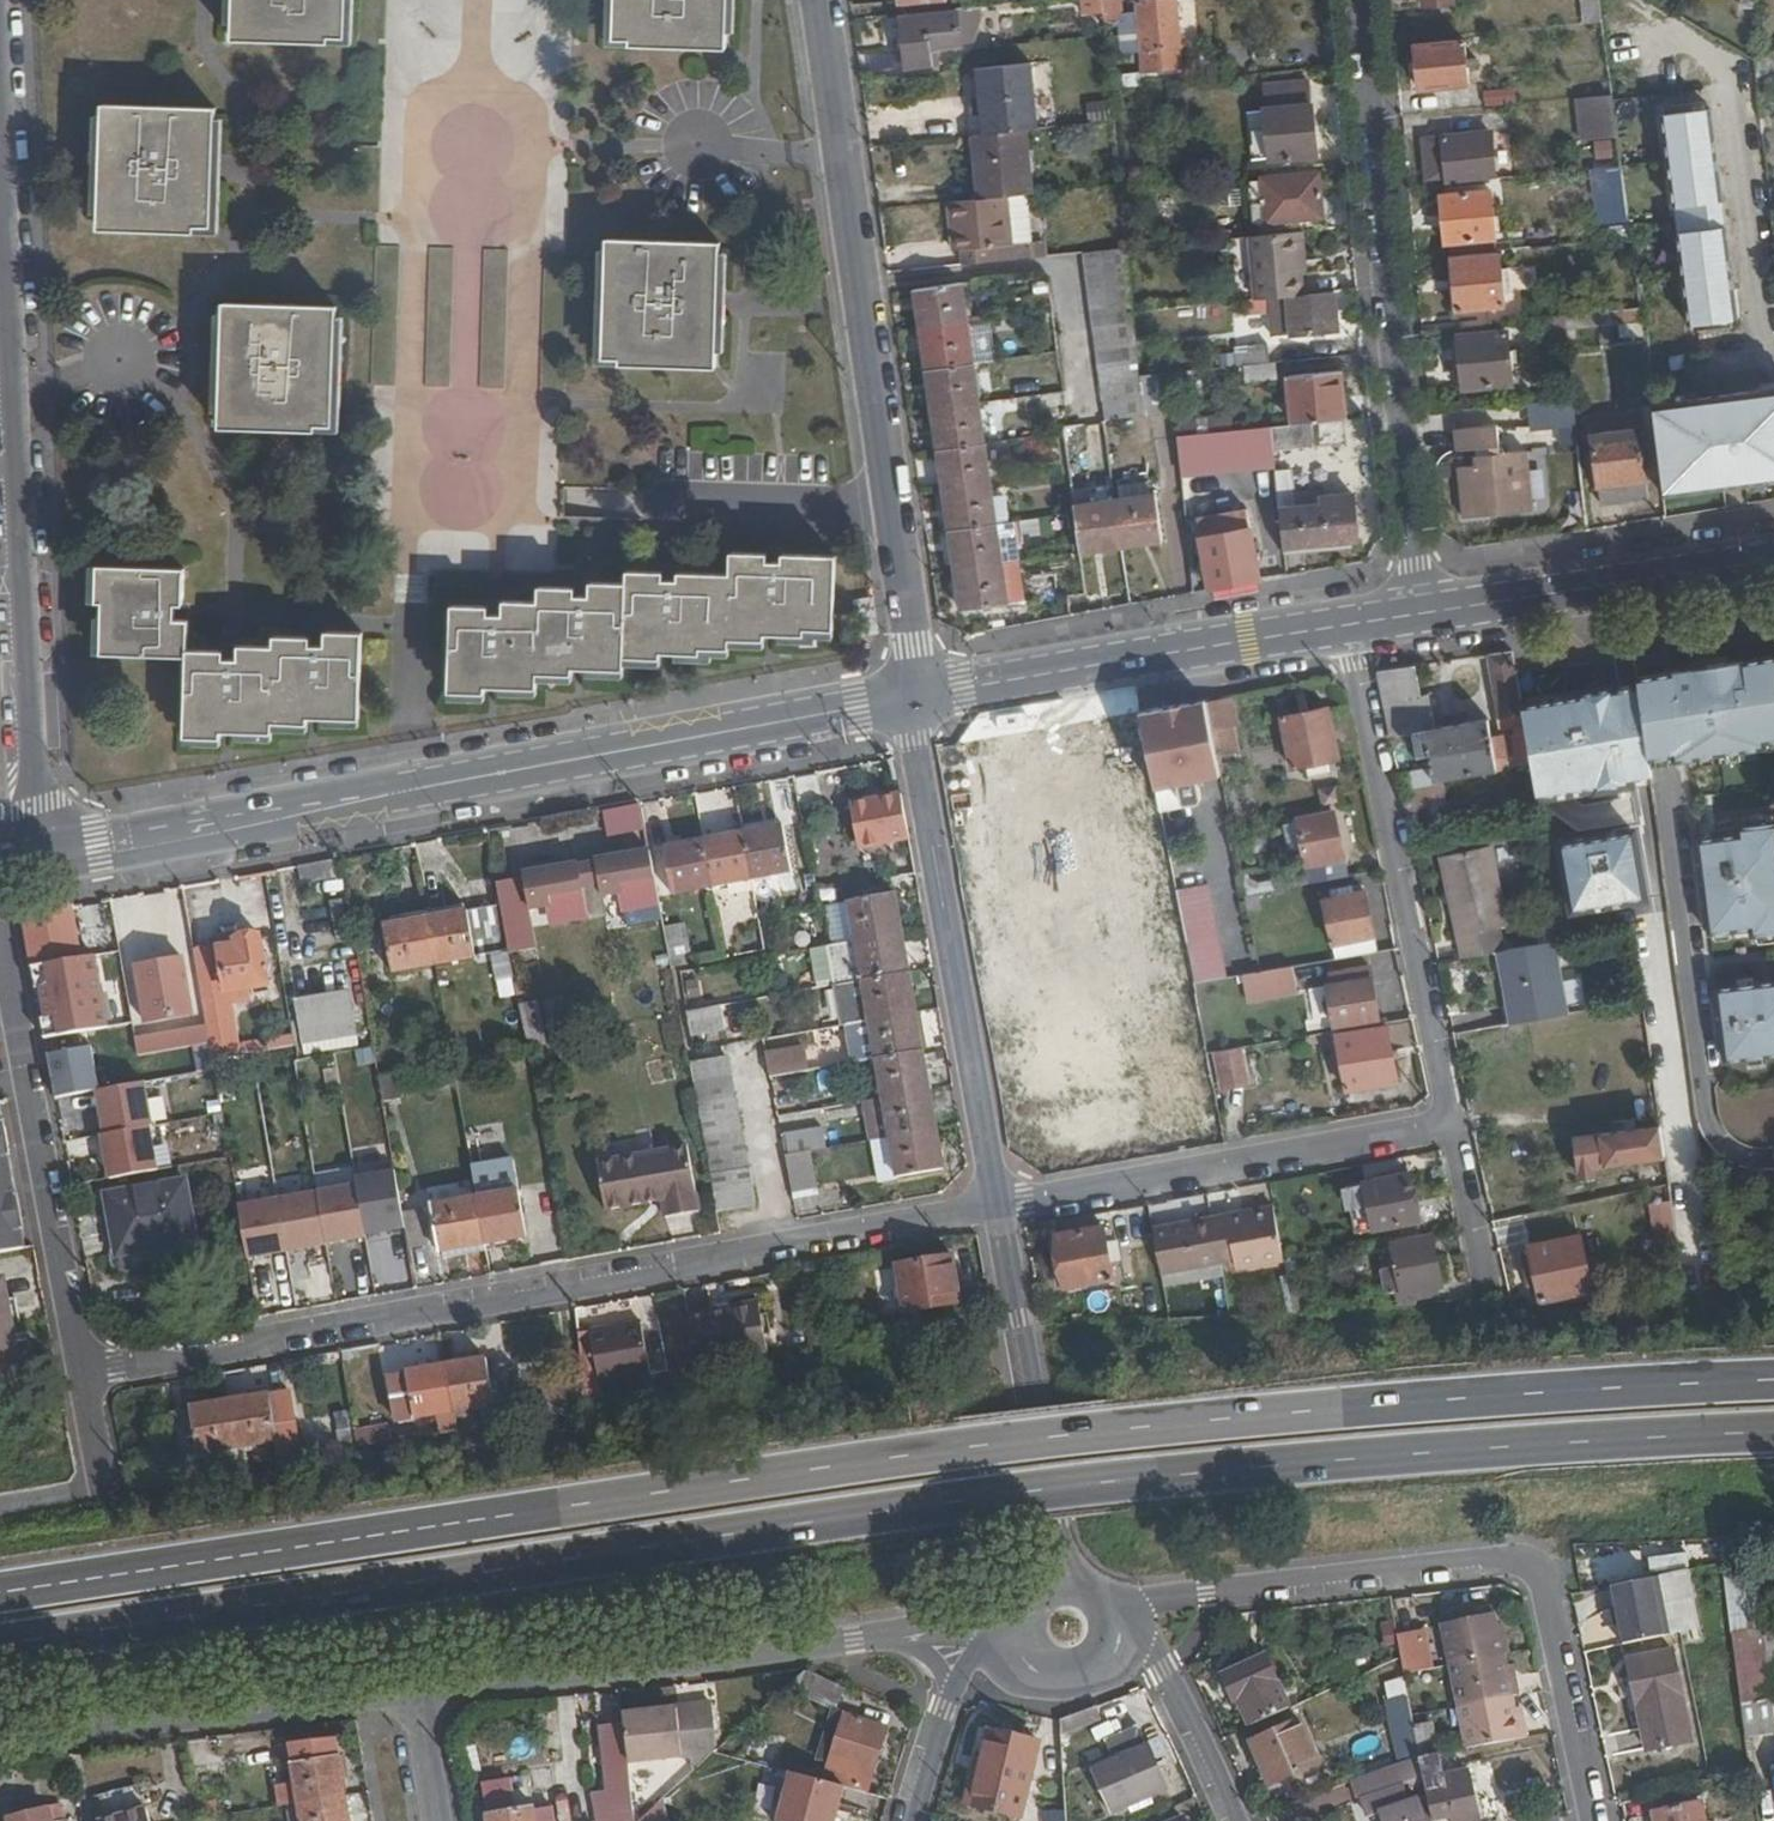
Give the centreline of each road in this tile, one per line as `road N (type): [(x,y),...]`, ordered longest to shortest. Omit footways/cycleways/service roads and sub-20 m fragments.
road 1 (trunk): [(0,1648),(1134,1479),(1773,1432)]
road 2 (trunk): [(1773,1380),(1128,1428),(0,1593)]
road 3 (residential): [(913,697),(914,644),(824,0)]
road 4 (residential): [(1589,1820),(1545,1583),(1530,1564),(1482,1556),(1113,1602)]
road 5 (secondary): [(34,844),(0,215)]
road 6 (residential): [(1348,0),(1423,612)]
road 7 (residential): [(81,1373),(677,1272)]
road 8 (secondary): [(913,697),(401,791)]
road 9 (residential): [(913,697),(916,768),(996,1203)]
road 10 (residential): [(1446,1121),(1349,624)]
road 11 (residential): [(417,1694),(896,1636)]
road 12 (residential): [(1446,1121),(996,1203)]
road 13 (secondary): [(1349,624),(913,697)]
road 14 (residential): [(0,950),(81,1373)]
road 15 (residential): [(0,1747),(417,1694)]
road 16 (secondary): [(0,882),(359,815),(401,791)]
road 17 (secondary): [(1773,558),(1423,612)]
road 18 (residential): [(996,1203),(702,1257),(677,1272)]
road 19 (residential): [(996,1203),(1053,1523)]
road 20 (secondary): [(279,799),(253,818),(29,860),(0,877)]
road 21 (secondary): [(279,799),(34,844)]
road 22 (residential): [(1243,1820),(1151,1649),(1116,1638)]
road 23 (residential): [(1446,1121),(1480,1288)]
road 24 (residential): [(950,1694),(914,1820)]
road 25 (residential): [(417,1694),(437,1820)]
road 26 (secondary): [(401,791),(352,786),(279,799)]

